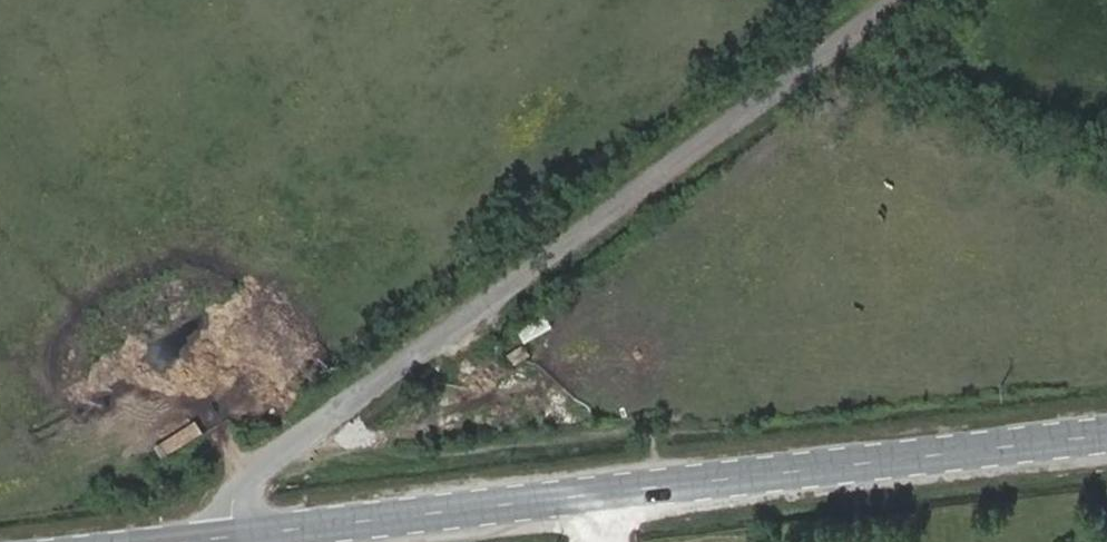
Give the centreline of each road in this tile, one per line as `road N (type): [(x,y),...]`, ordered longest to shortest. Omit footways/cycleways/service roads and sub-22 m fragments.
road 1 (secondary): [(1106,434),(237,535)]
road 2 (unclassified): [(865,0),(253,479),(237,496),(237,535)]

